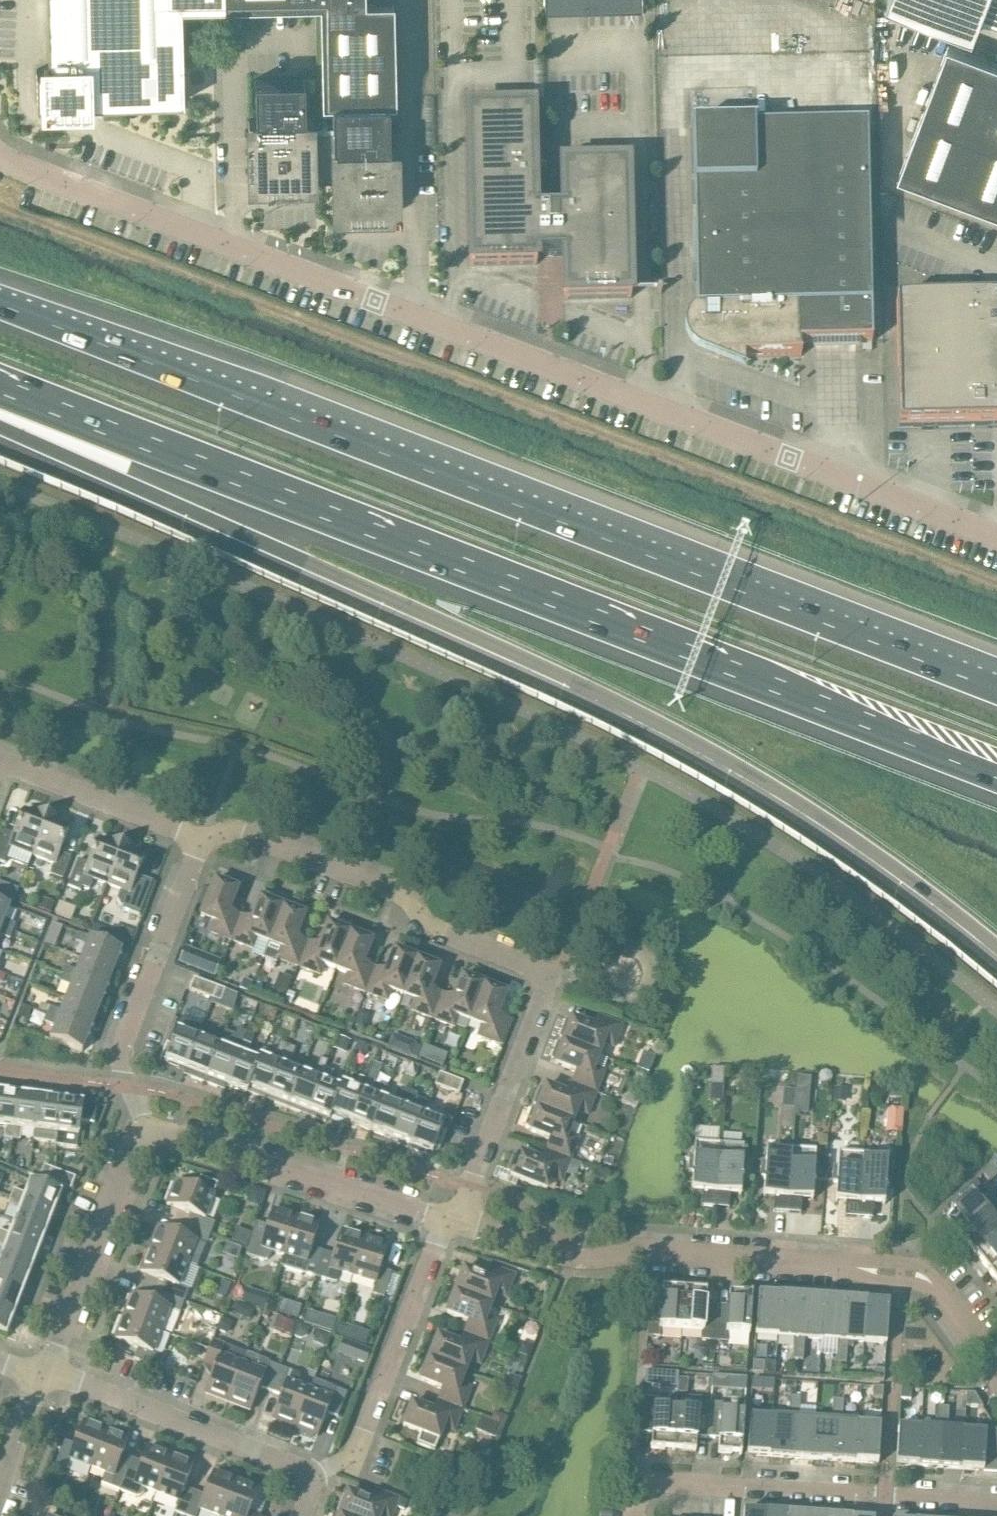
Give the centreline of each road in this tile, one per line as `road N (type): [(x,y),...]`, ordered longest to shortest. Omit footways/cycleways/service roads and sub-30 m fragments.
road 1 (motorway): [(0,418),(236,535),(609,700),(906,874),(996,946)]
road 2 (motorway): [(0,391),(996,778)]
road 3 (motorway): [(996,691),(0,305)]
road 4 (unclassified): [(0,154),(996,538)]
road 5 (residential): [(200,843),(211,821),(411,899),(430,929),(550,977),(452,1218)]
road 6 (residential): [(996,1368),(935,1284),(899,1268),(646,1249),(589,1259),(452,1218)]
road 7 (residential): [(996,1500),(635,1477),(633,1515)]
road 8 (residential): [(452,1218),(147,1125)]
road 9 (residential): [(452,1218),(353,1455),(312,1479)]
road 10 (residential): [(147,1125),(124,1058),(200,843)]
road 11 (residential): [(312,1479),(44,1374)]
road 12 (residential): [(44,1374),(147,1125)]
road 13 (residential): [(0,761),(200,843)]
road 14 (residential): [(0,1489),(44,1374)]

